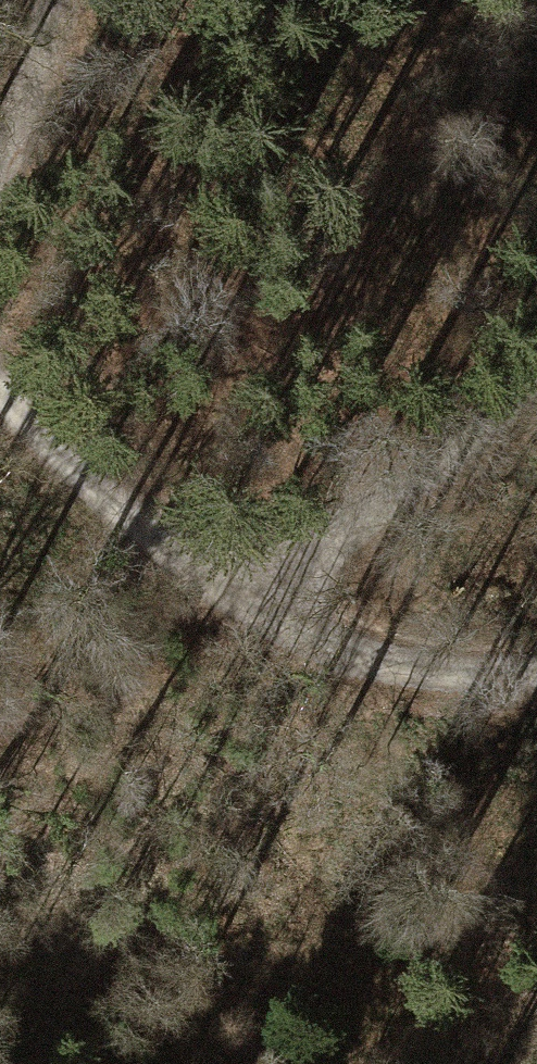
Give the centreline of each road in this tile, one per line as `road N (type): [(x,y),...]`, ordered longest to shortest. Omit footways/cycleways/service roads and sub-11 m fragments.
road 1 (track): [(536,679),(460,679),(345,652),(106,508),(0,384)]
road 2 (track): [(212,577),(377,515),(536,381)]
road 3 (track): [(0,122),(33,0)]

